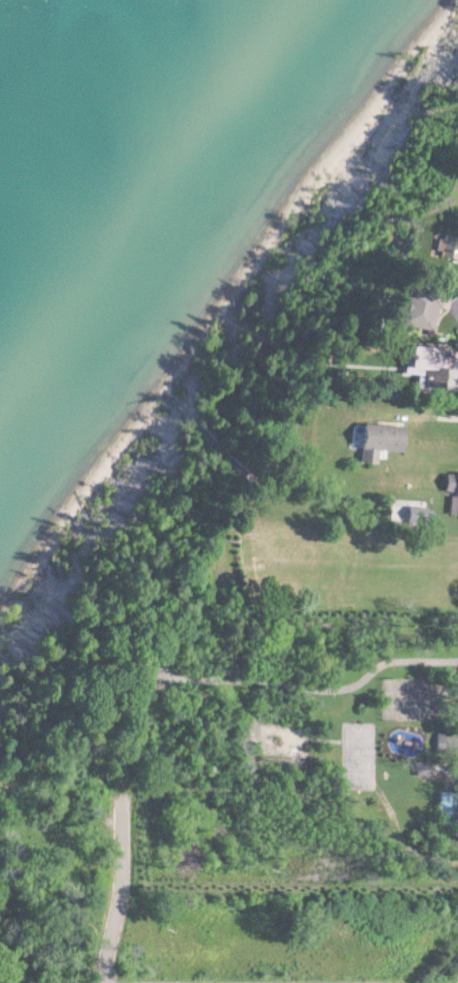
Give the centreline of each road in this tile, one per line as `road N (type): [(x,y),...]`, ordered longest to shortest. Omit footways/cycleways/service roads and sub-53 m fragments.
road 1 (residential): [(204,617),(165,657),(150,741),(153,774),(186,794),(294,788),(347,802),(396,842),(457,864)]
road 2 (residential): [(457,672),(417,672),(352,695),(161,695)]

